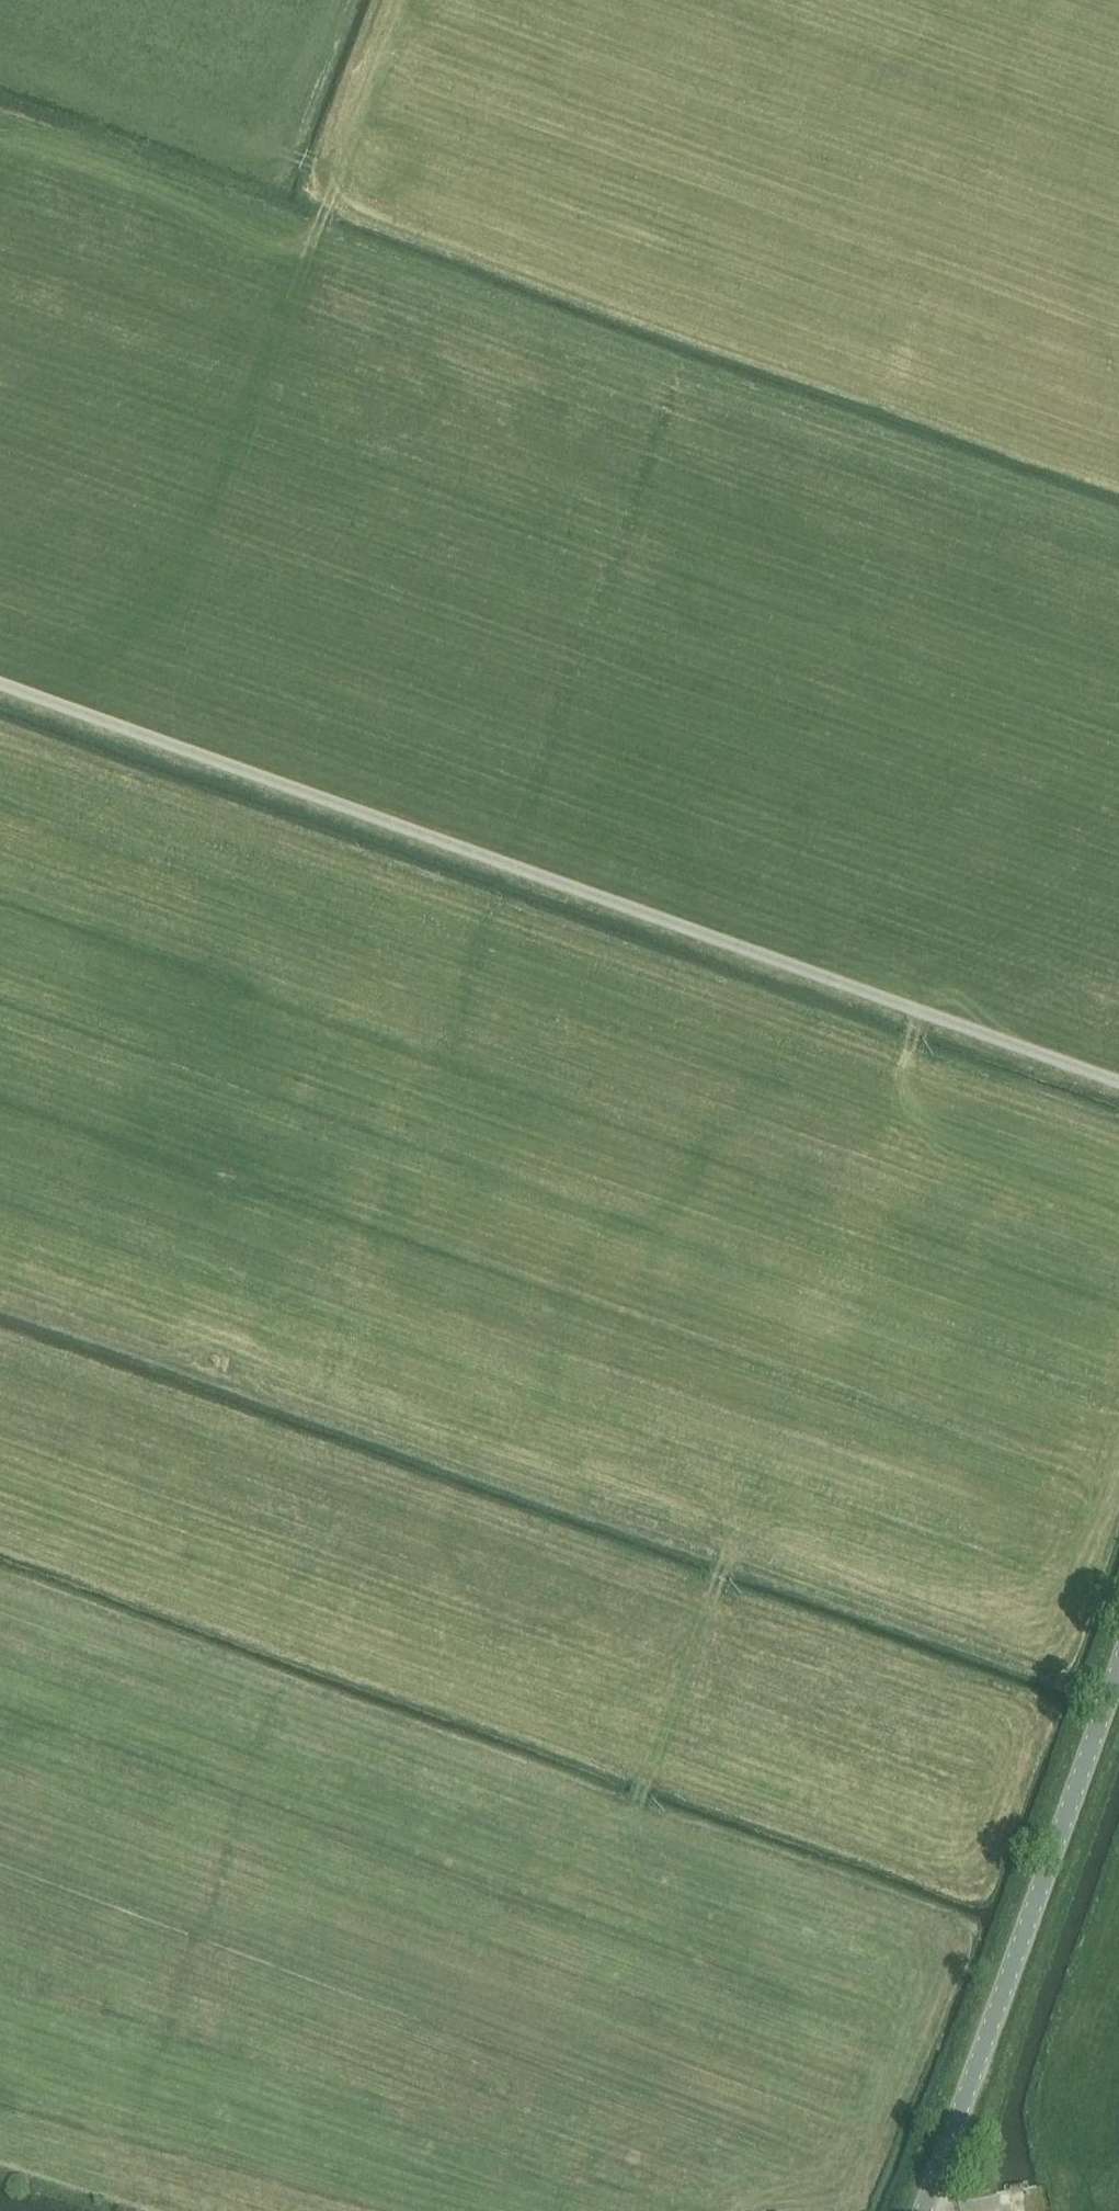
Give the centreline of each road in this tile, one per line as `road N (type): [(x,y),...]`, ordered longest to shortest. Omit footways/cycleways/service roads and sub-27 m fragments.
road 1 (tertiary): [(923,2210),(1118,1665)]

